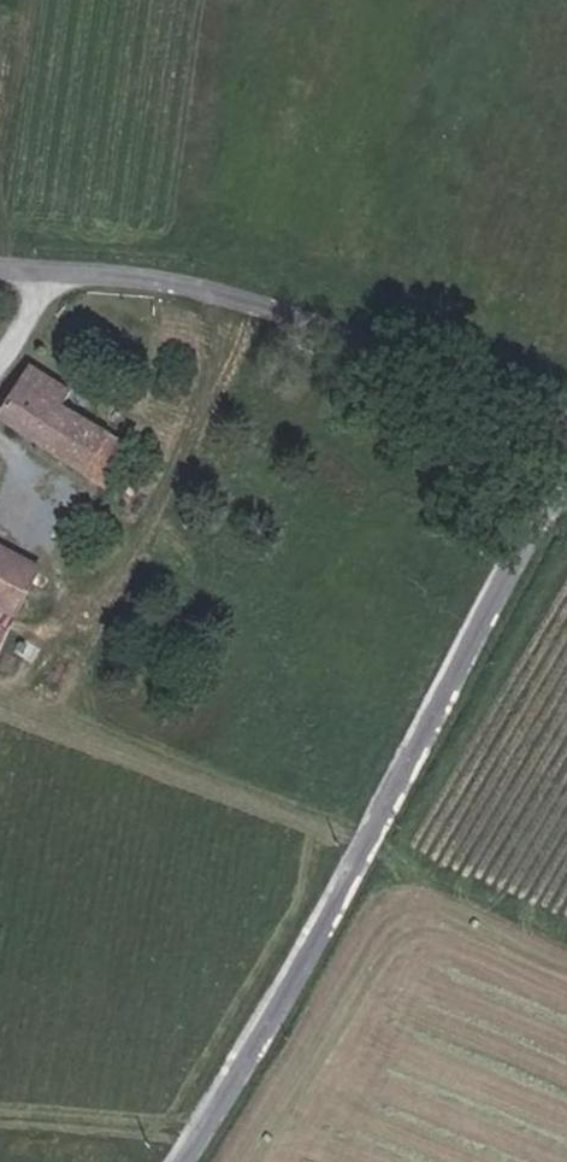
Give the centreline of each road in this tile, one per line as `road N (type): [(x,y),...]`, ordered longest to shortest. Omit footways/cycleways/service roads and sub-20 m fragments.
road 1 (unclassified): [(182,1161),(261,1045),(566,484)]
road 2 (unclassified): [(0,262),(241,287),(566,429)]

